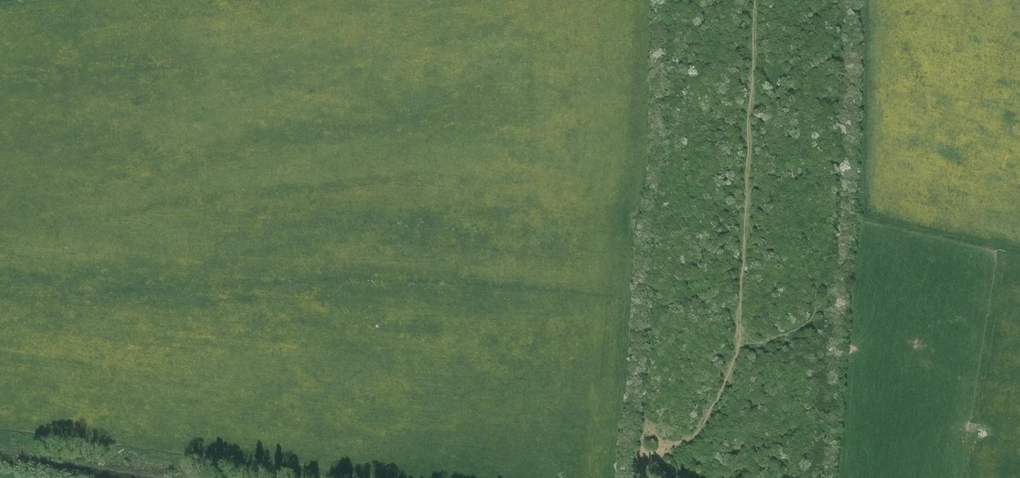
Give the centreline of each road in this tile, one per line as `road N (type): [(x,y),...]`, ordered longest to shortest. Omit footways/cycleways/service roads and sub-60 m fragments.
road 1 (track): [(1001,250),(965,477)]

